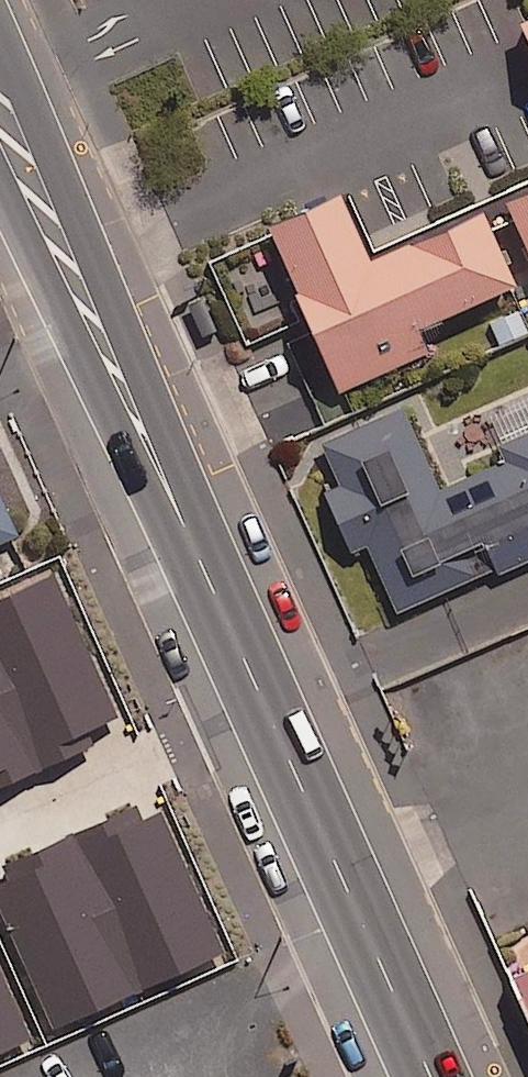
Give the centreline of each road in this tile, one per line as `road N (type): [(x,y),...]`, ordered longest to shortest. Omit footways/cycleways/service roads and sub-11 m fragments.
road 1 (primary): [(0,140),(265,706)]
road 2 (primary): [(265,706),(430,1076)]
road 3 (residential): [(265,706),(0,825)]

